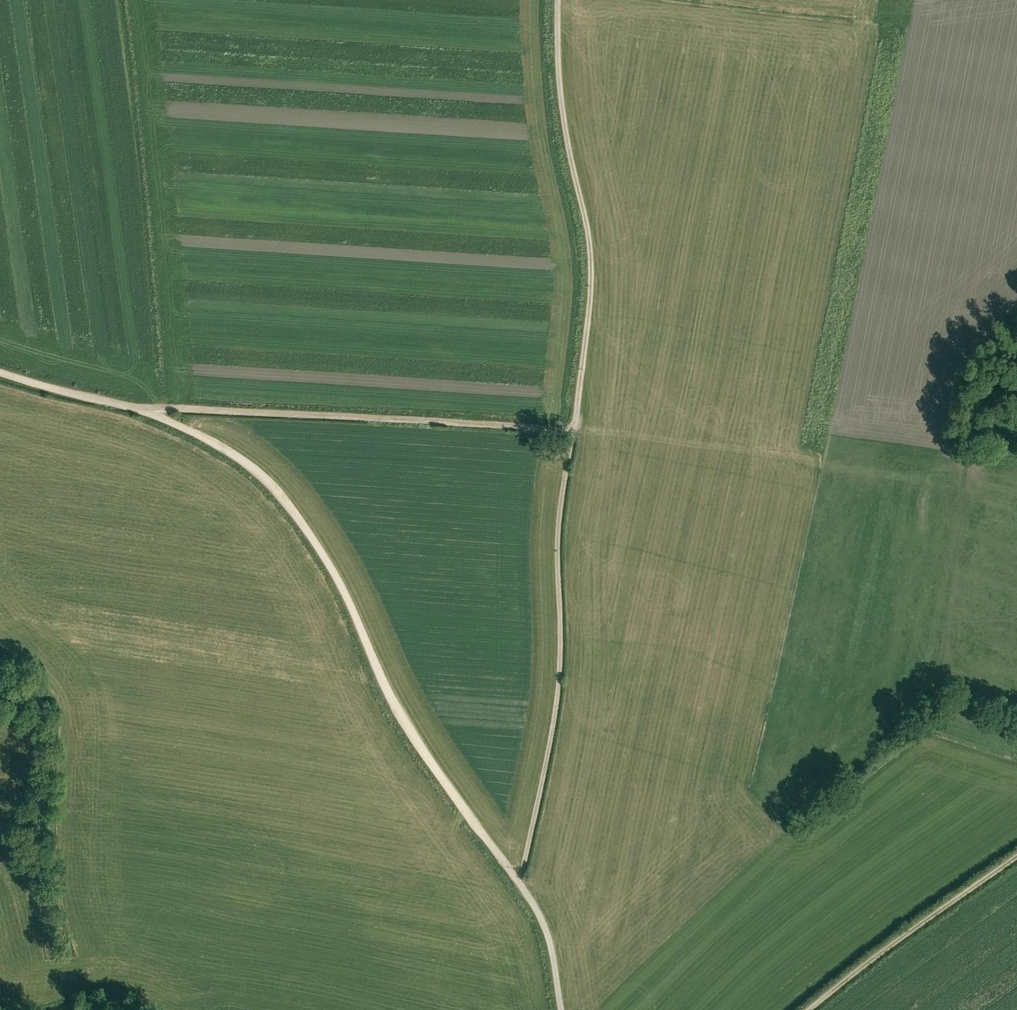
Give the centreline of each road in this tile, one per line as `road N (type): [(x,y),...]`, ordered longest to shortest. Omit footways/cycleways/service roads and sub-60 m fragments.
road 1 (track): [(521,884),(400,715),(327,561),(263,478),(165,418),(0,371)]
road 2 (track): [(521,884),(559,701),(560,537),(574,434)]
road 3 (track): [(574,434),(137,409)]
road 4 (track): [(560,0),(565,114),(593,271),(574,434)]
road 5 (track): [(809,1009),(1016,856)]
road 6 (unclassified): [(562,1009),(544,925),(521,884)]

